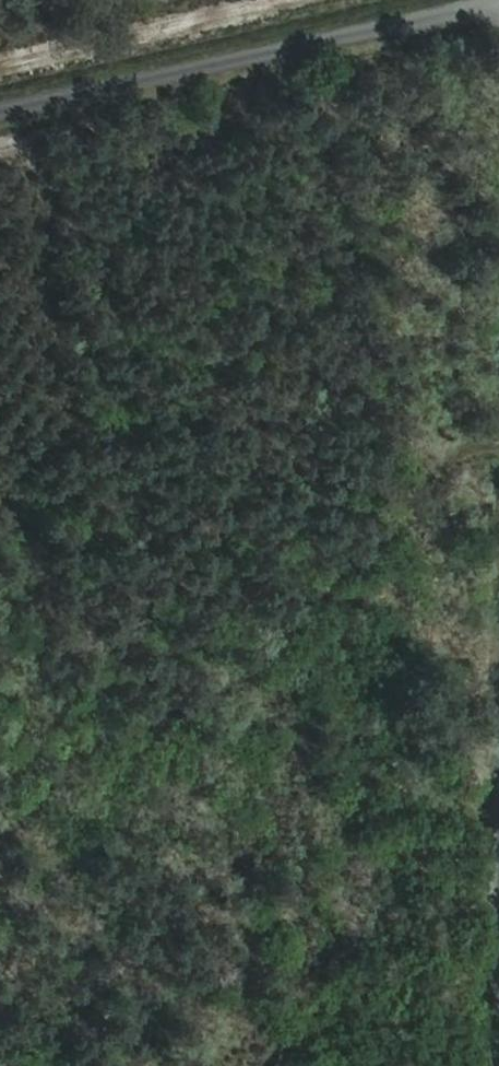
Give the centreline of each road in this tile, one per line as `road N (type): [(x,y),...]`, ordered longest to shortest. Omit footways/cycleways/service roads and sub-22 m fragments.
road 1 (track): [(498,451),(429,496),(334,606),(230,700),(156,730),(0,819)]
road 2 (unclassified): [(498,0),(0,106)]
road 3 (residential): [(492,1065),(498,853)]

